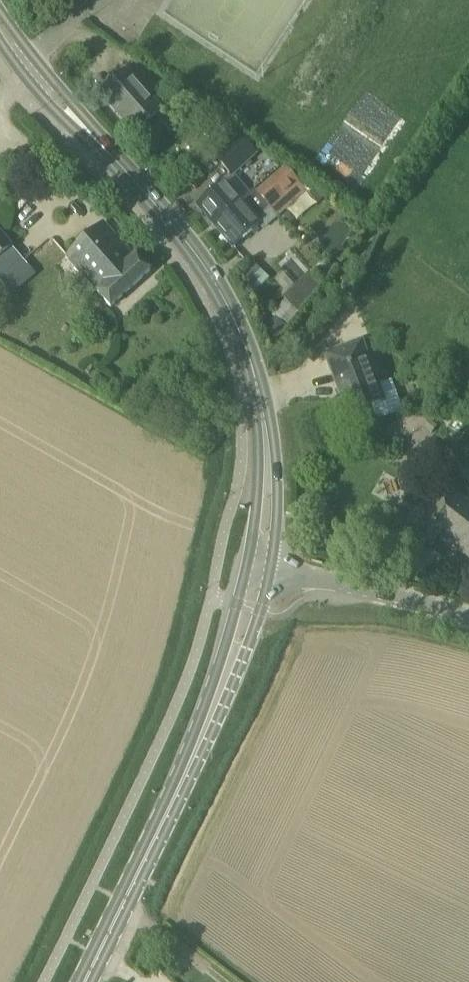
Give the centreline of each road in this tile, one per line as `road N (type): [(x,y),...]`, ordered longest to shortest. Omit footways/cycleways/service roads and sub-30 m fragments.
road 1 (secondary): [(261,566),(265,451),(250,367),(225,302),(190,247),(0,31)]
road 2 (secondary): [(86,981),(211,723),(261,566)]
road 3 (unclassified): [(468,617),(261,566)]

